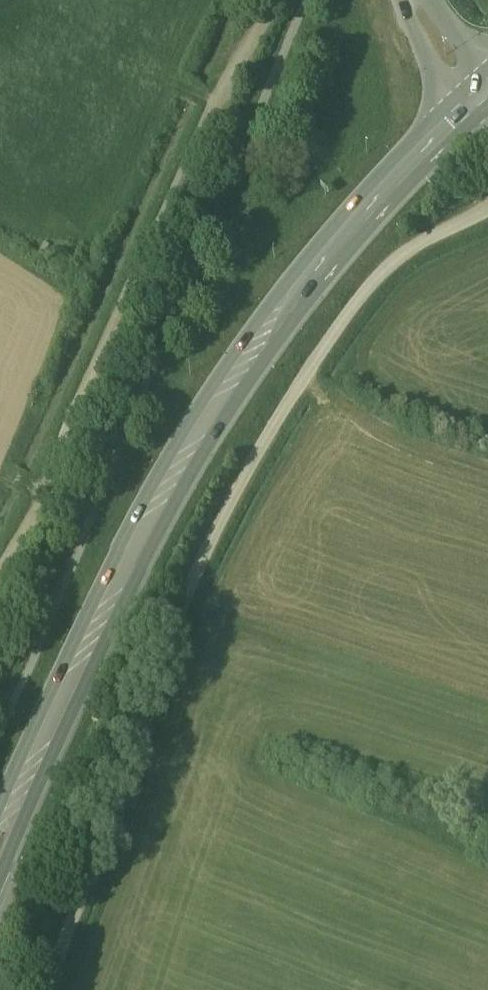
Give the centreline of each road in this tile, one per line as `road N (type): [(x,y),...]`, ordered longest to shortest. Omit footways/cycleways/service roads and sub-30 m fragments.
road 1 (unclassified): [(42,989),(190,586),(241,479),(360,298),(409,249),(487,210)]
road 2 (primary): [(0,849),(132,550),(230,384),(350,238),(482,98)]
road 3 (track): [(278,0),(220,102),(0,583)]

